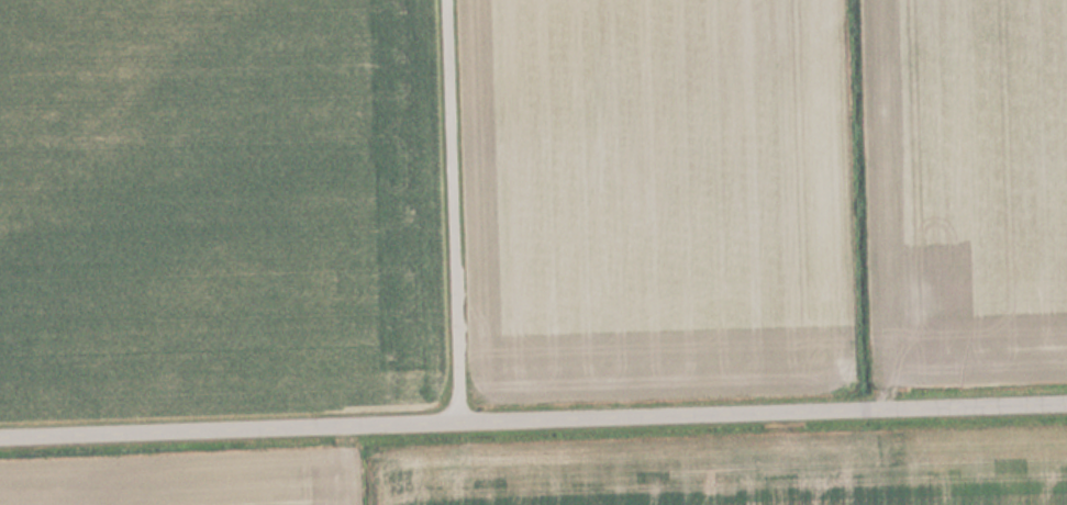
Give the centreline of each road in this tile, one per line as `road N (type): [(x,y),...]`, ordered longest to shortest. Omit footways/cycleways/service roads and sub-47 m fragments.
road 1 (secondary): [(0,433),(1066,403)]
road 2 (residential): [(473,418),(447,0)]
road 3 (residential): [(892,408),(879,0)]

